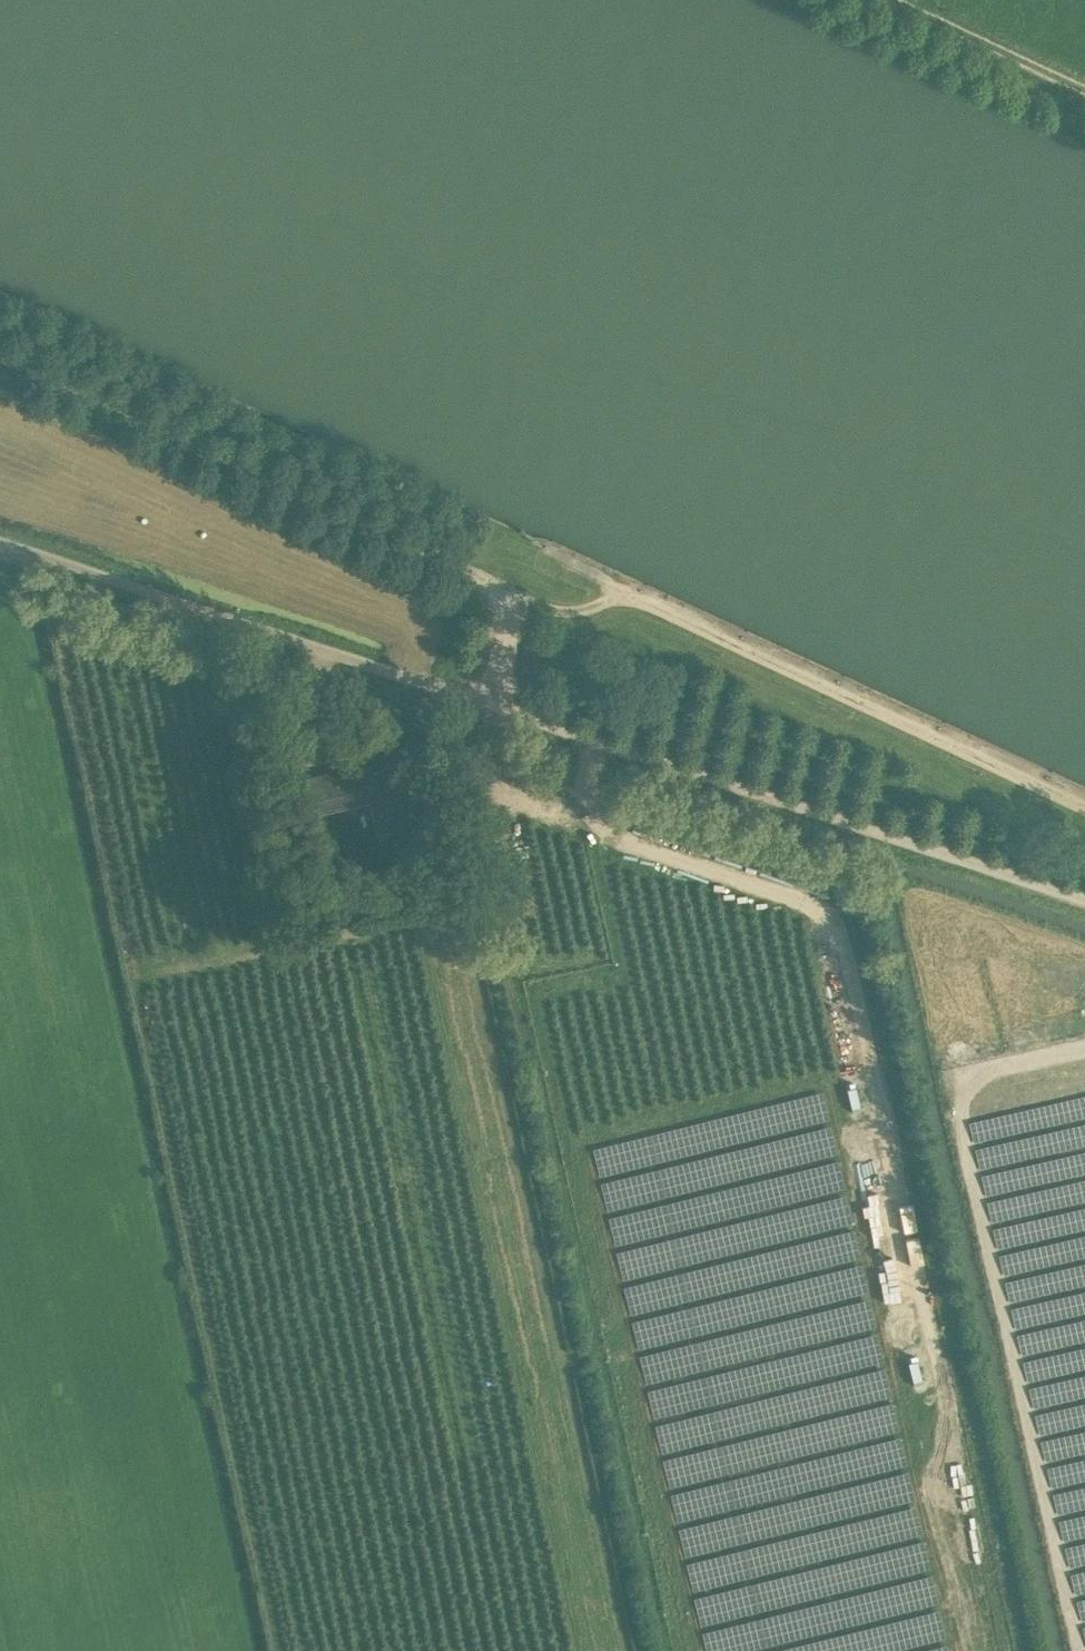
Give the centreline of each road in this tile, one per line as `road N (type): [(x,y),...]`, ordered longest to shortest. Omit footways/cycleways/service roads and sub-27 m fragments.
road 1 (unclassified): [(1084,902),(490,705)]
road 2 (track): [(501,604),(496,585),(458,566),(0,354)]
road 3 (unclassified): [(490,705),(0,543)]
road 4 (track): [(1084,89),(895,0)]

